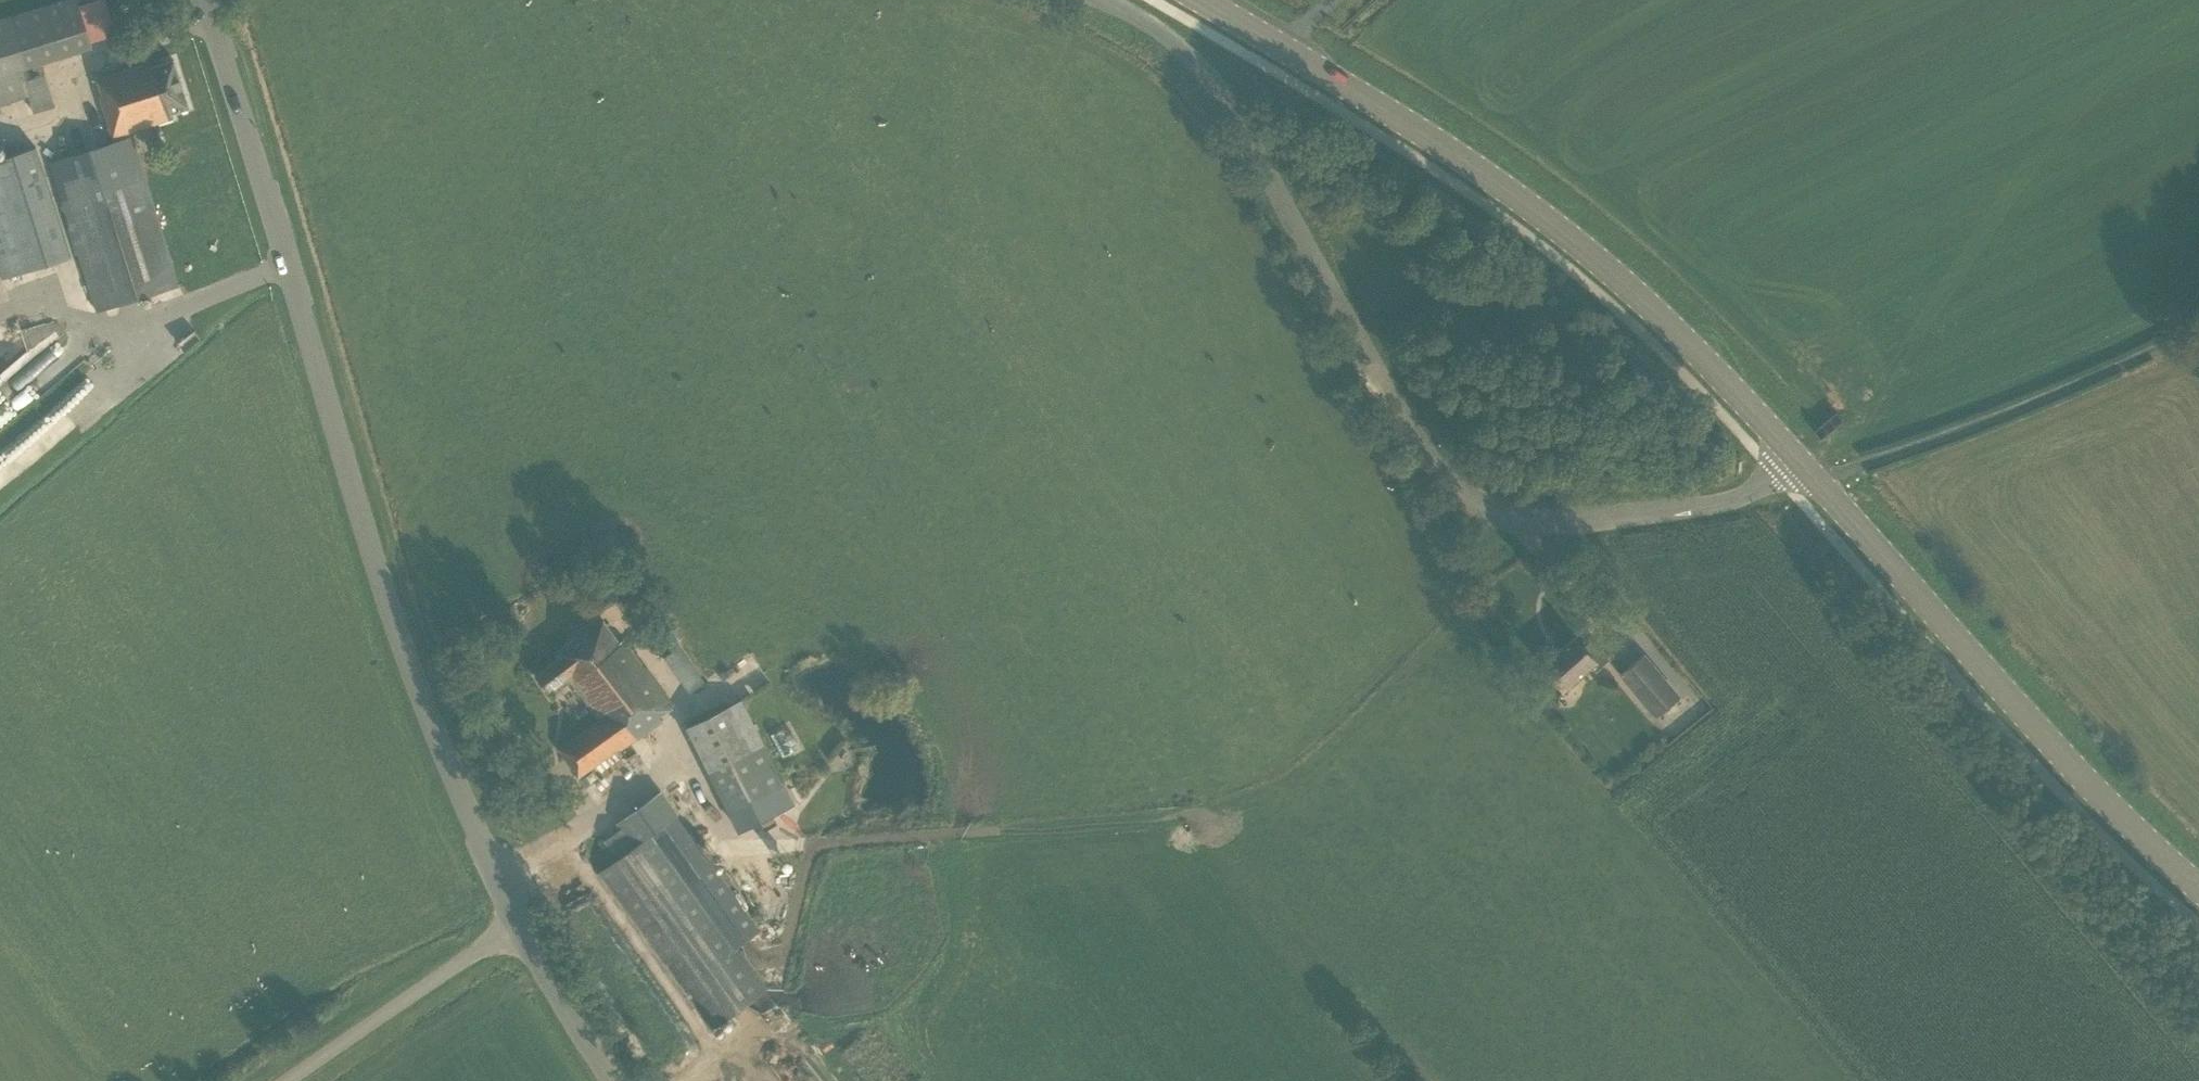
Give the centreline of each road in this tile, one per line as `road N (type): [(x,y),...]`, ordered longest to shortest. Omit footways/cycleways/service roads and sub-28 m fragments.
road 1 (unclassified): [(522,928),(452,775),(391,611),(203,0)]
road 2 (unclassified): [(1797,458),(1735,500),(1659,512),(1528,521),(1470,500),(1429,460),(1397,412),(1215,84),(1170,37),(1104,0)]
road 3 (tertiary): [(1797,458),(1682,337),(1558,227),(1389,111),(1200,0)]
road 4 (tertiary): [(2198,889),(2082,776),(1797,458)]
road 5 (unclassified): [(287,1080),(522,928)]
road 6 (unclassified): [(613,1080),(522,928)]

